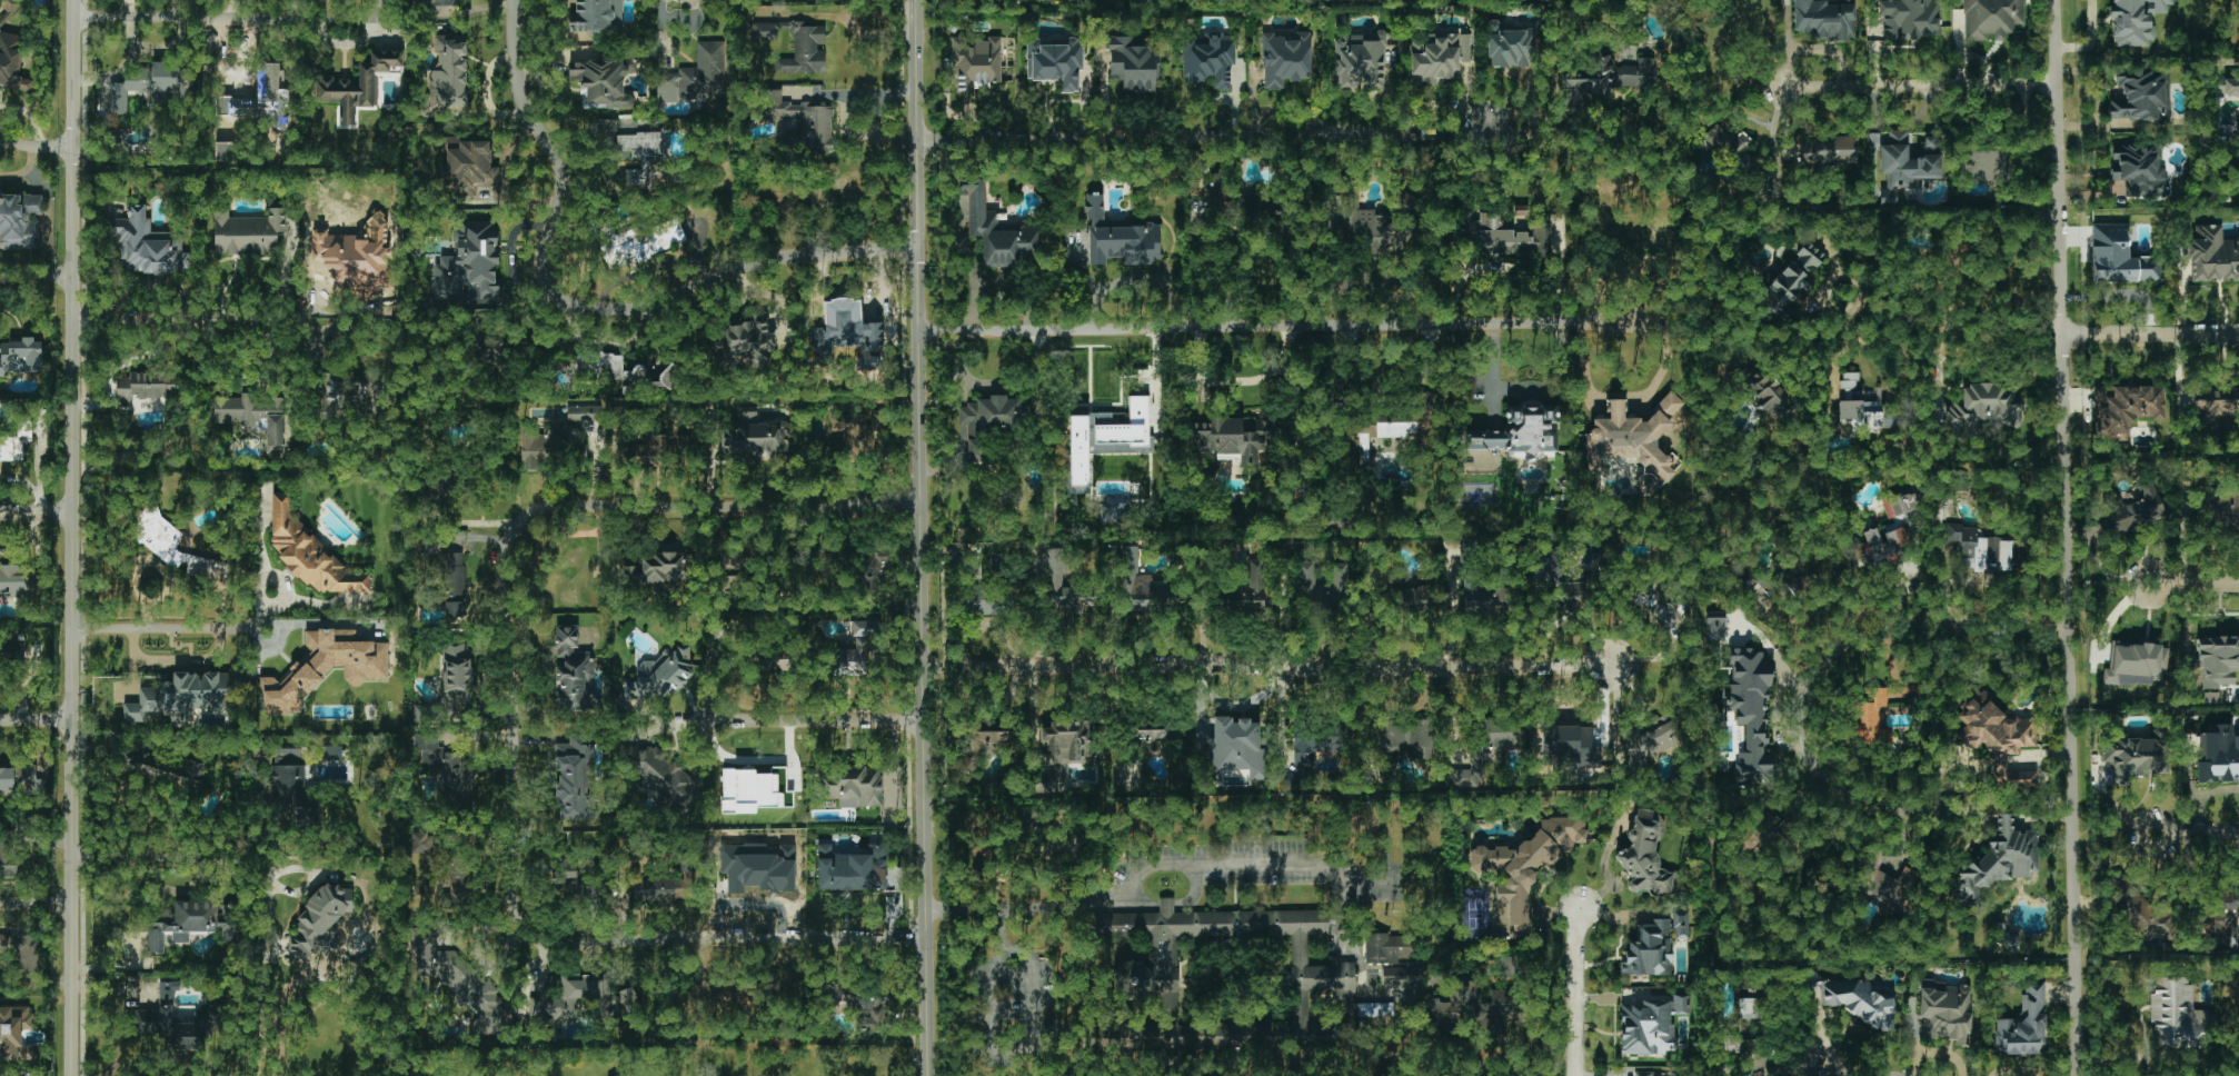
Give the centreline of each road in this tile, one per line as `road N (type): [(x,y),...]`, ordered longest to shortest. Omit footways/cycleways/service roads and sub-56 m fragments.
road 1 (residential): [(931,936),(526,943),(514,924),(510,853),(508,560),(525,519),(563,507),(922,505)]
road 2 (tertiary): [(931,1075),(917,0)]
road 3 (tertiary): [(71,1075),(77,0)]
road 4 (residential): [(2073,1075),(2060,335)]
road 5 (residential): [(1635,321),(919,330)]
road 6 (residential): [(1611,665),(925,667)]
road 7 (residential): [(919,251),(815,253),(595,307),(561,298),(548,261),(565,161),(540,131),(521,84),(522,0)]
road 8 (residential): [(1486,120),(1466,133),(918,139)]
road 9 (residential): [(2066,628),(1870,620),(1834,644),(1810,687),(1808,731),(1821,768),(1844,790),(1925,800)]
road 10 (tertiary): [(2060,335),(2055,0)]
road 11 (residential): [(2057,86),(1781,87)]
road 12 (residential): [(303,18),(78,18)]
road 13 (residential): [(298,316),(77,317)]
road 14 (residential): [(924,720),(732,720)]
road 15 (residential): [(256,620),(76,620)]
road 16 (tertiary): [(2238,334),(2060,335)]
road 17 (residential): [(245,851),(70,855)]
road 18 (residential): [(1575,906),(1575,1075)]
road 19 (residential): [(1892,1075),(1791,1072),(1758,1058)]

